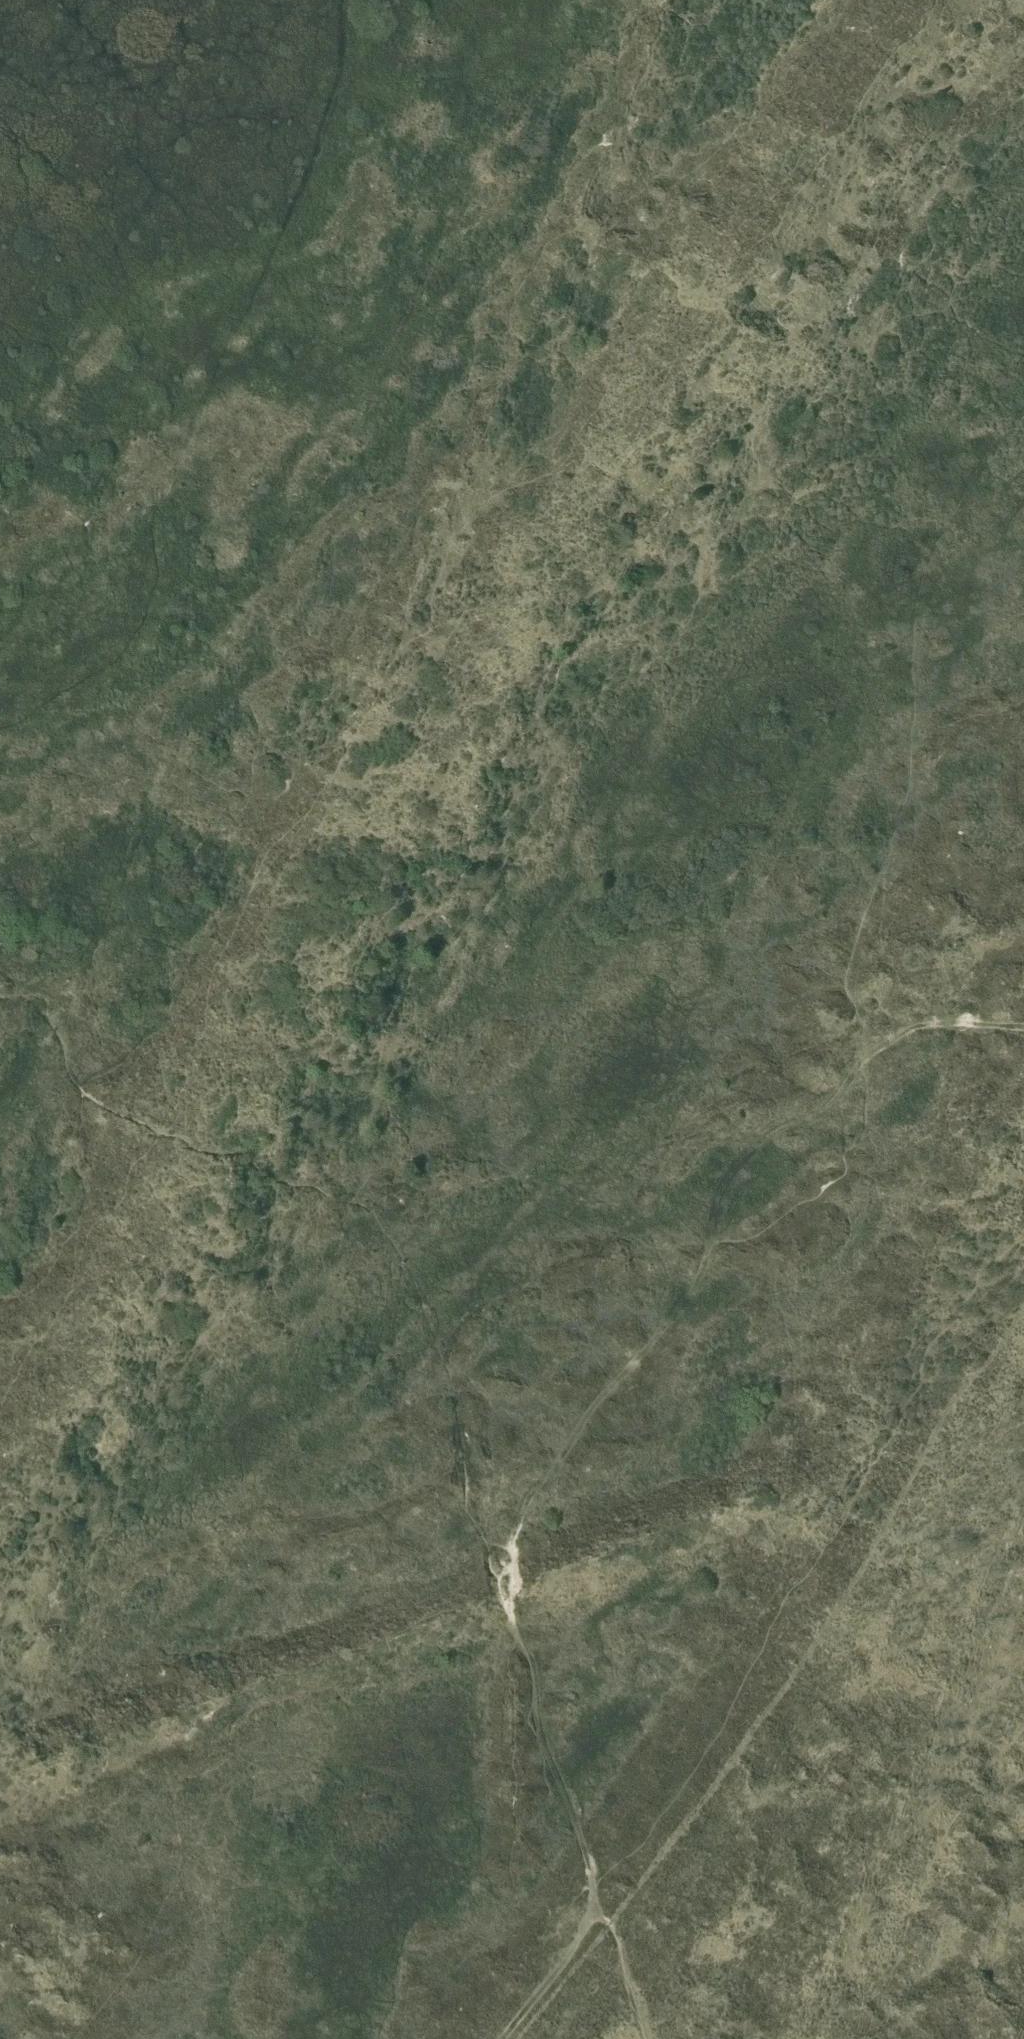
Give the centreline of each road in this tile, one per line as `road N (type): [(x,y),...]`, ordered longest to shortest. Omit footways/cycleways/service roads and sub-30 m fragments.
road 1 (track): [(489,2038),(595,1892)]

